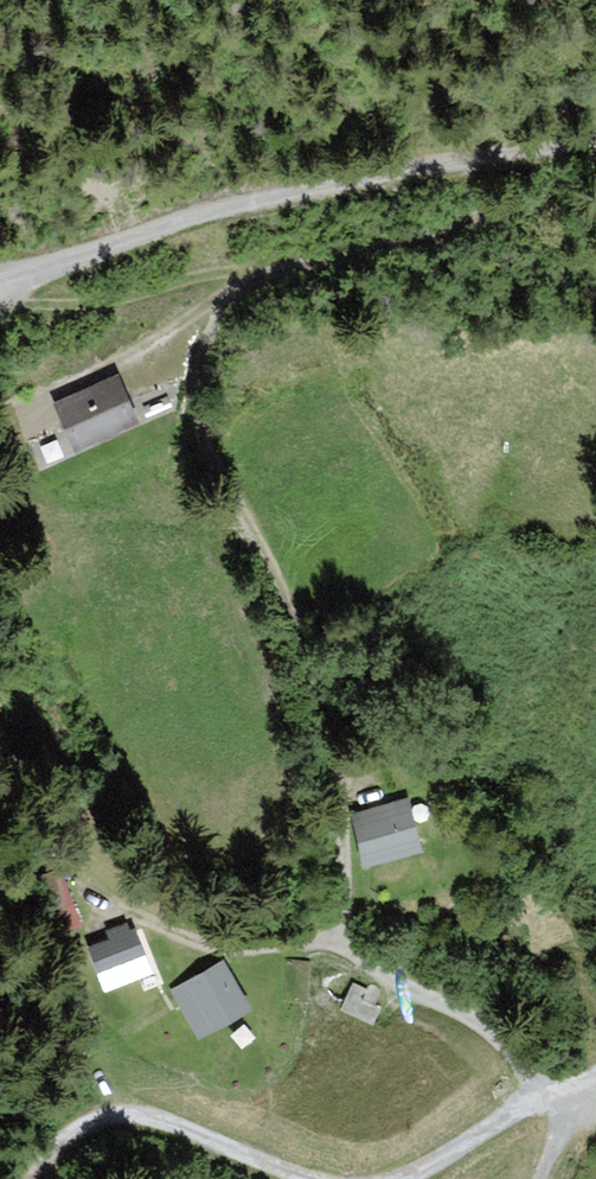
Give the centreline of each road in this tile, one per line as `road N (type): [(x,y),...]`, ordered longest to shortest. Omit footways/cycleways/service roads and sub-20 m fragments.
road 1 (unclassified): [(232,210),(166,386),(298,710),(315,949),(349,953),(394,987),(494,1037),(546,1104)]
road 2 (unclassified): [(232,210),(556,141),(595,142)]
road 3 (unclassified): [(41,1178),(85,1132),(115,1119),(142,1118),(299,1178)]
road 4 (unclassified): [(0,291),(232,210)]
road 5 (unclassified): [(418,1178),(546,1104)]

